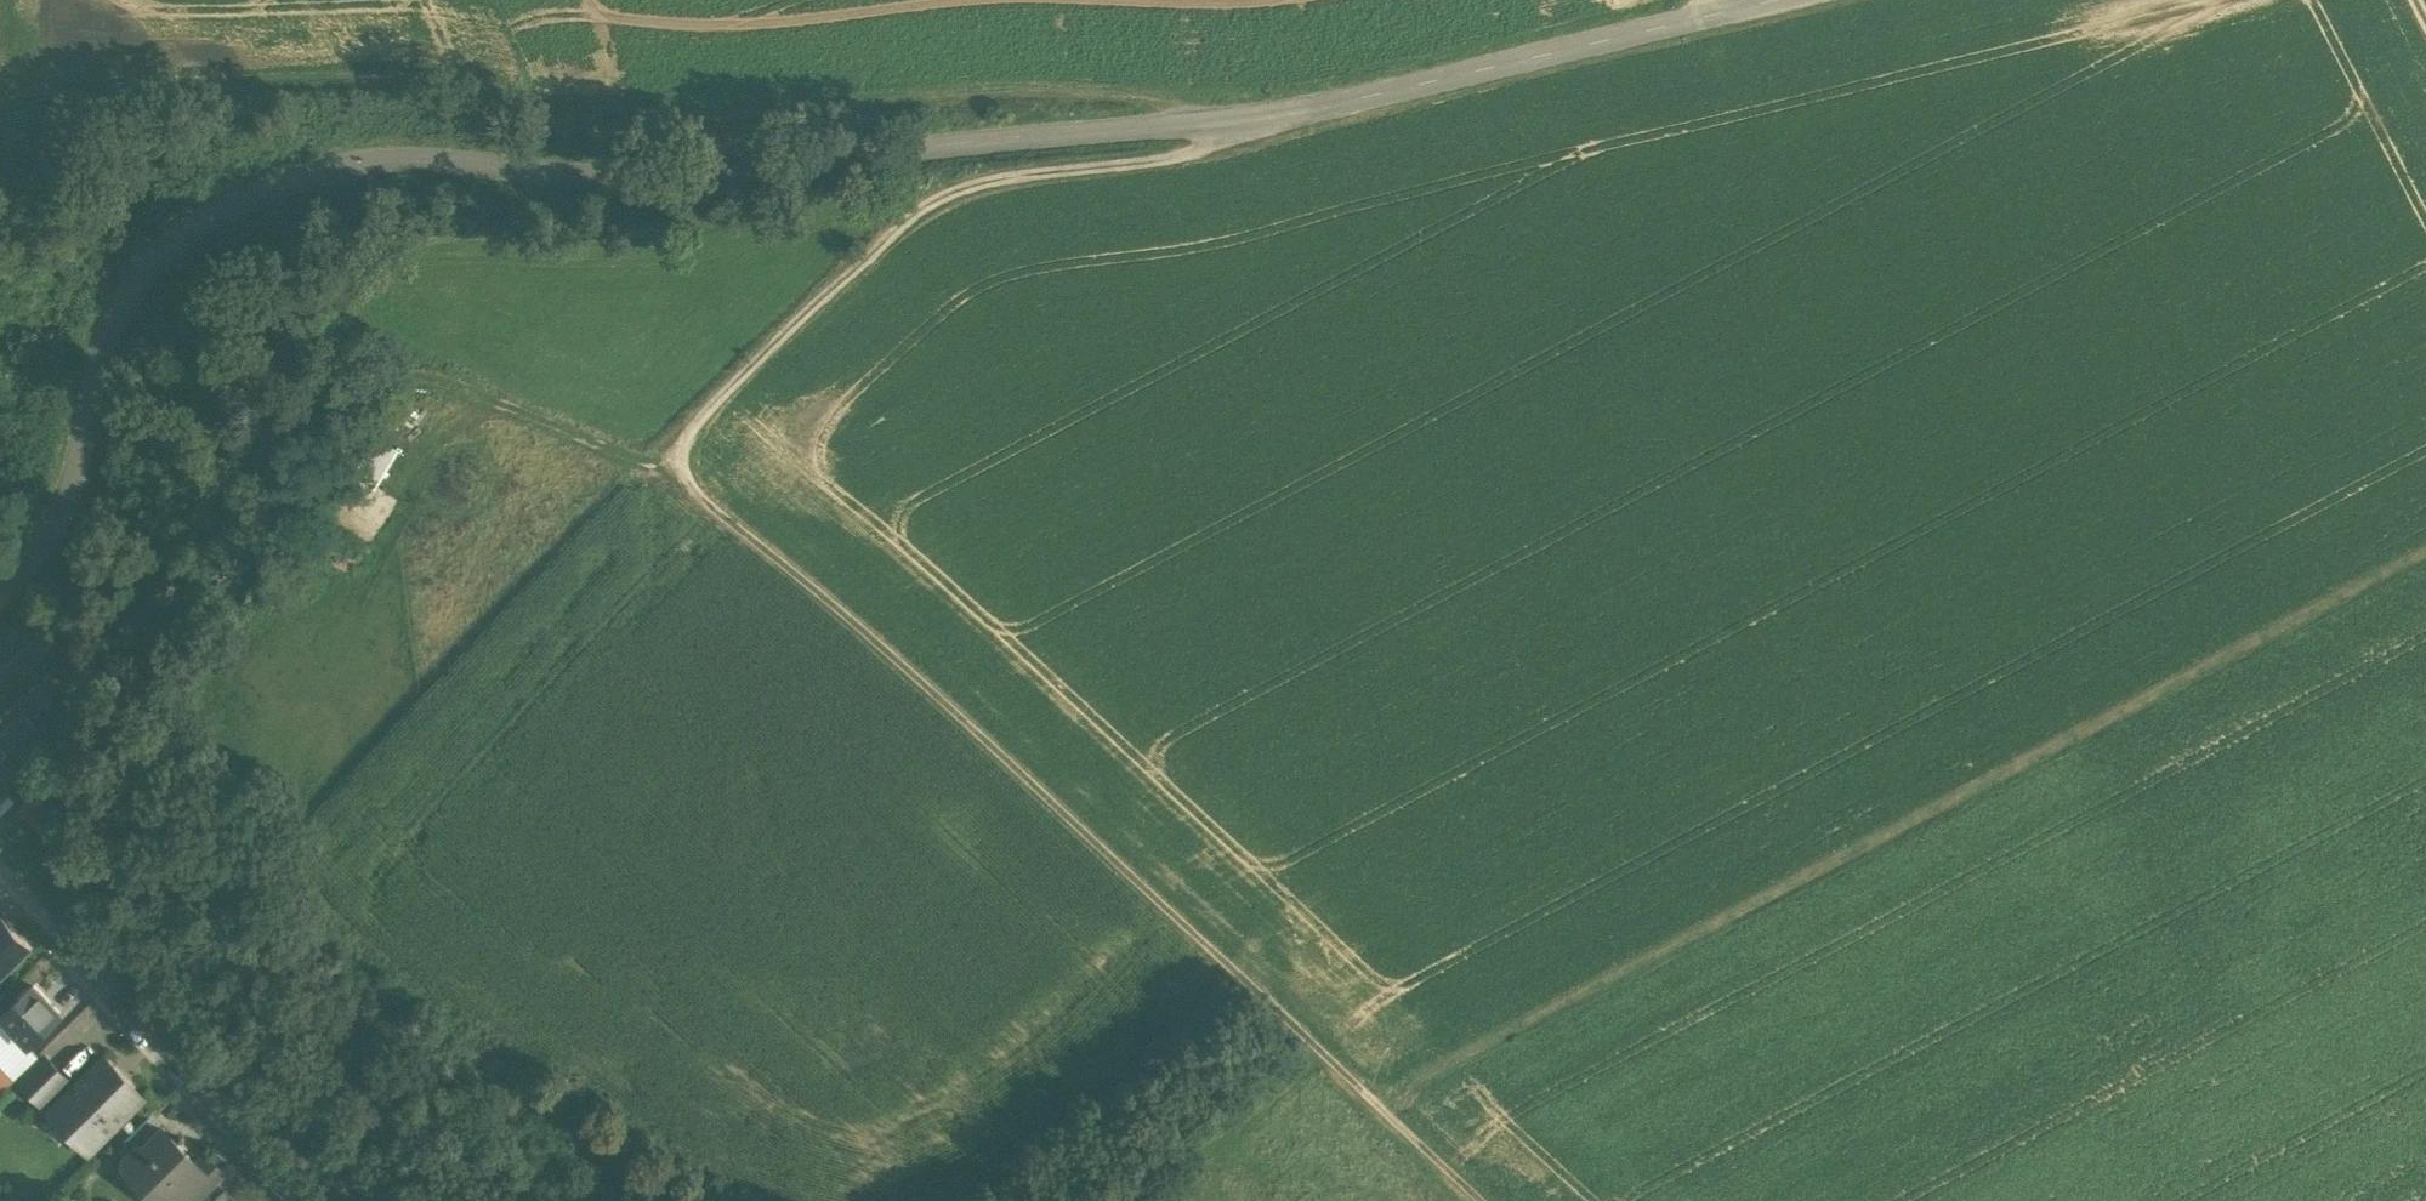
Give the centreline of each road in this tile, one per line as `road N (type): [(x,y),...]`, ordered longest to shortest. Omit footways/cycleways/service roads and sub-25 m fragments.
road 1 (track): [(1388,1110),(844,608),(688,484),(687,437),(930,205),(1027,176),(1155,163),(1211,147),(1199,108),(1060,91),(636,126),(446,82),(318,91),(267,116),(239,119),(162,85),(125,114),(0,66)]
road 2 (tertiary): [(1778,0),(1267,117),(857,157),(650,186),(424,162),(378,162),(280,187),(215,213),(163,254),(128,304),(104,351),(62,530),(0,594)]
road 3 (track): [(2425,554),(1444,1072),(1388,1110)]
road 4 (track): [(964,720),(588,1073)]
road 5 (residential): [(0,879),(305,1200)]
road 6 (track): [(1489,1200),(1388,1110)]

